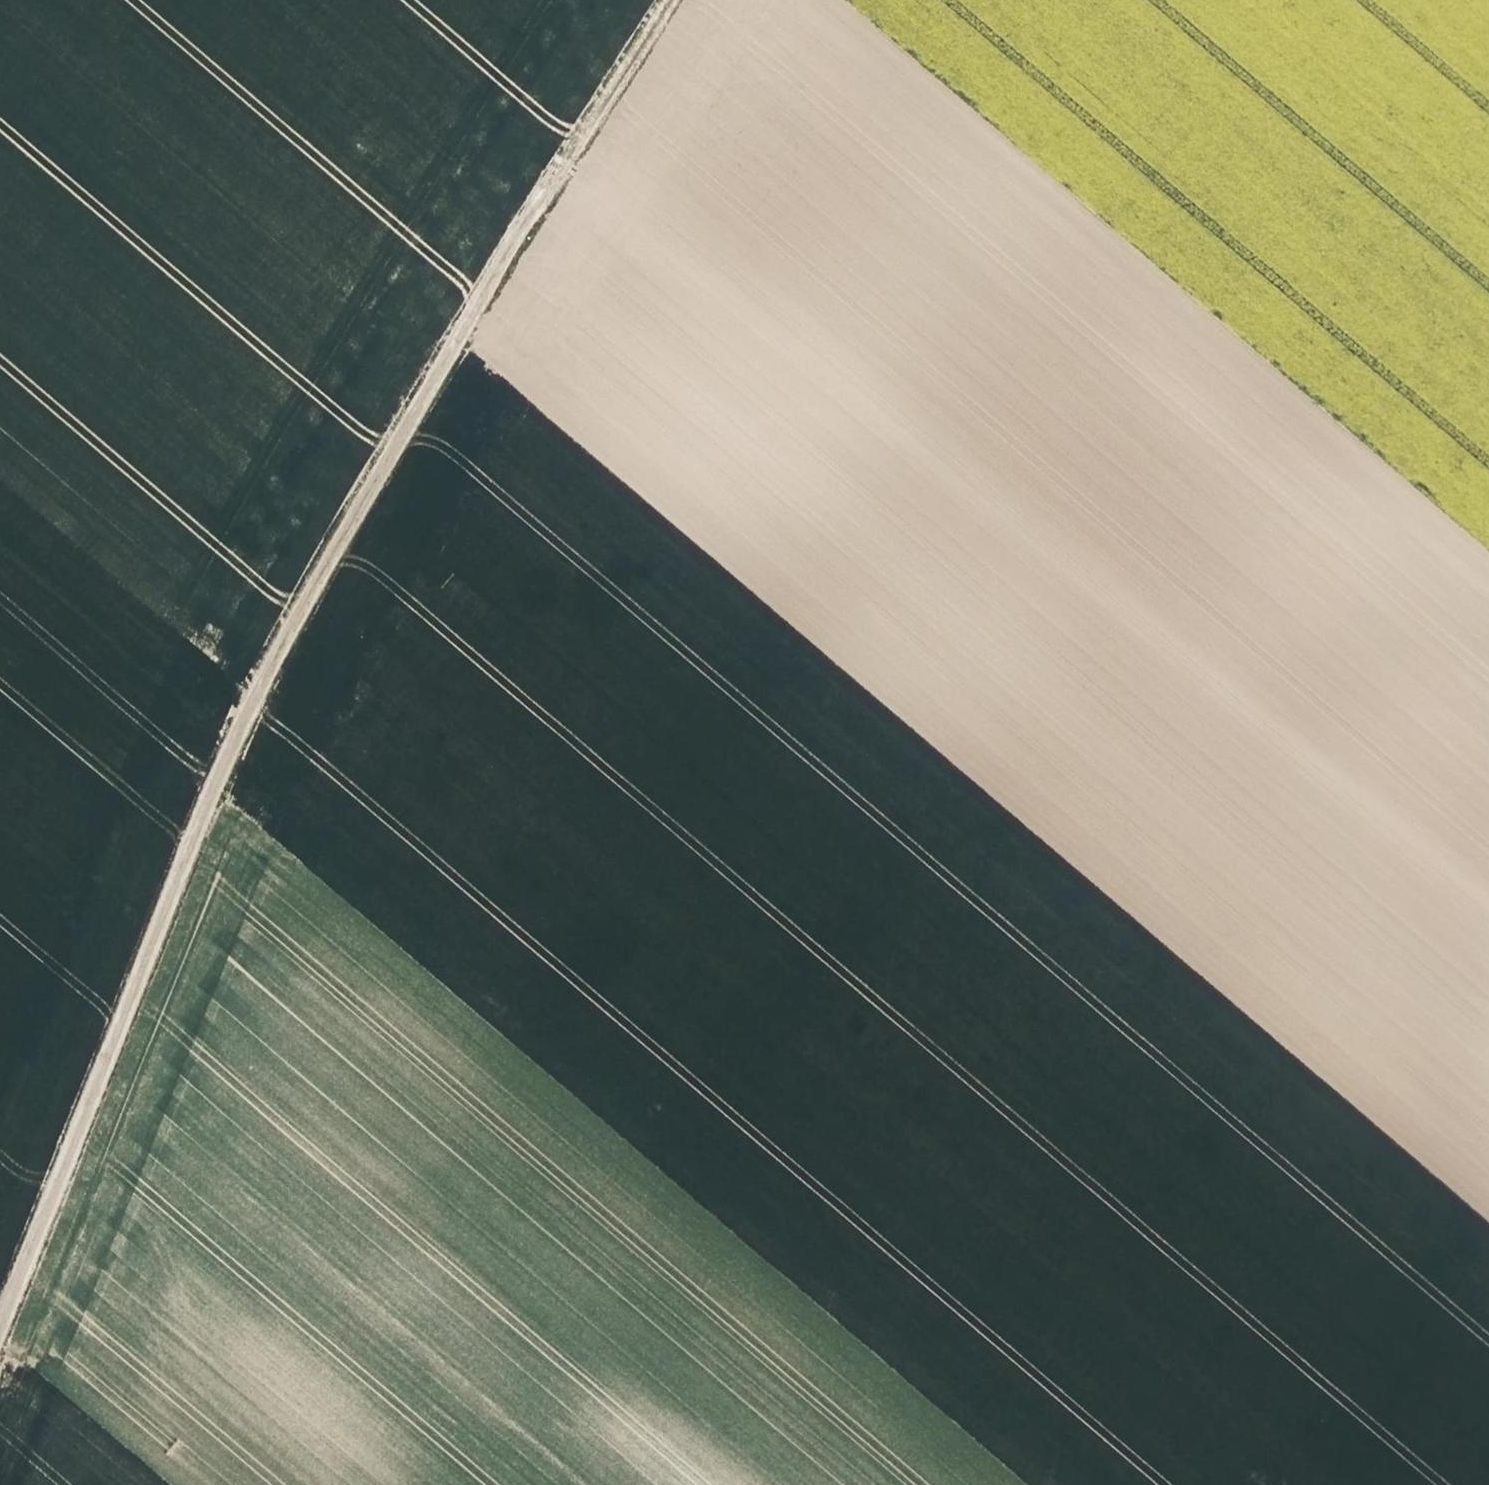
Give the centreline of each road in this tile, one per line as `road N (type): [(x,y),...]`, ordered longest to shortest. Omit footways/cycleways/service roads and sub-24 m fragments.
road 1 (track): [(0,1345),(260,691),(680,0)]

